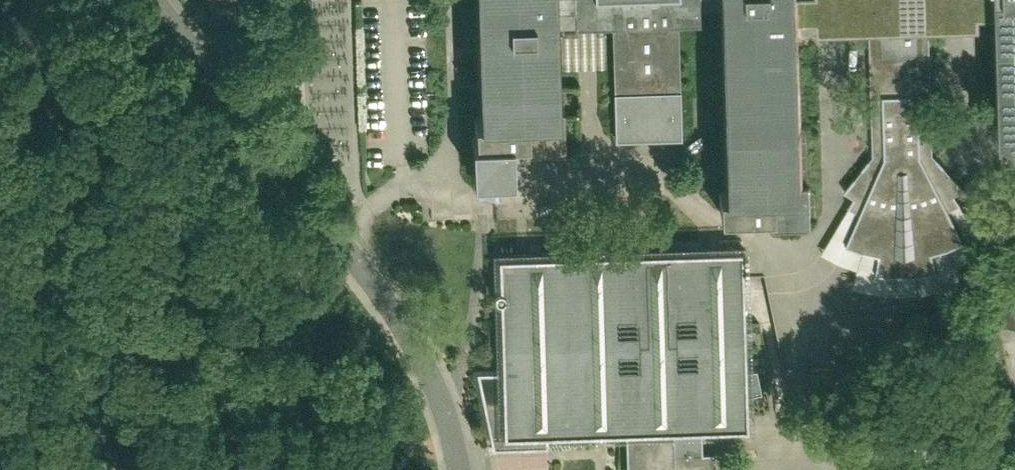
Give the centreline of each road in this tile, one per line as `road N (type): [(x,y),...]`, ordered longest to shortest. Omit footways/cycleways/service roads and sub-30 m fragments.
road 1 (residential): [(154,0),(388,292),(419,347),(463,469)]

